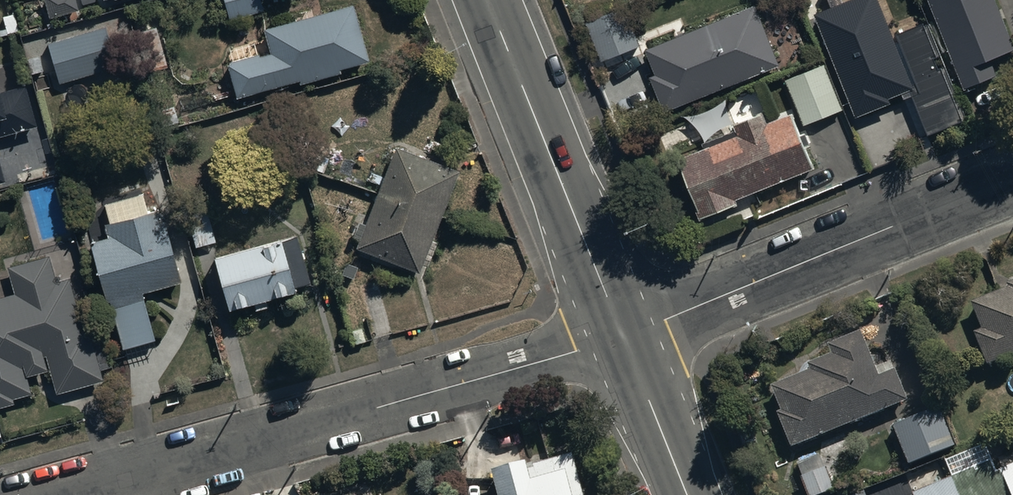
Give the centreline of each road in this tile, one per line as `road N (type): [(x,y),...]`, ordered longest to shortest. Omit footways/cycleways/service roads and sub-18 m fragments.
road 1 (residential): [(624,337),(61,494)]
road 2 (residential): [(1012,179),(624,337)]
road 3 (secondary): [(487,0),(624,337)]
road 4 (secondary): [(624,337),(688,494)]

